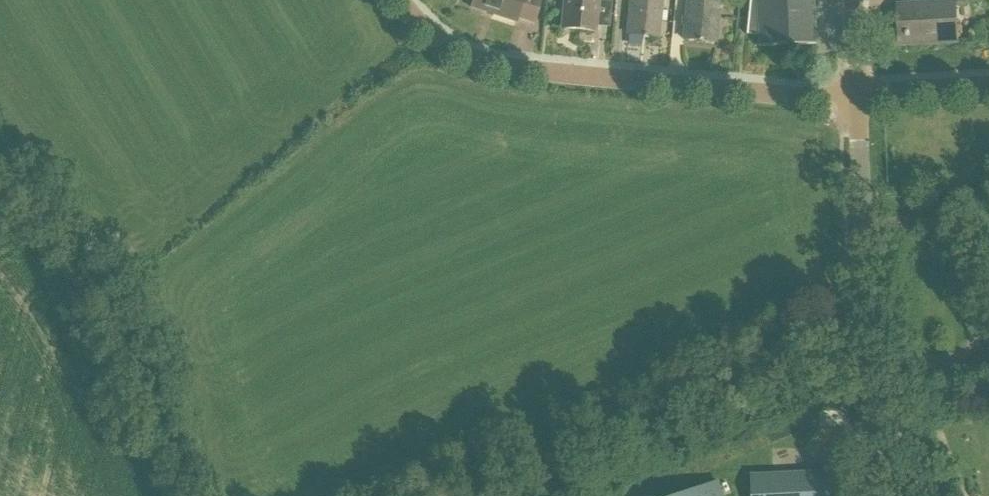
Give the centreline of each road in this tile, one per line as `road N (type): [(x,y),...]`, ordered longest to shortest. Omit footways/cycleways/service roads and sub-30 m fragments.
road 1 (residential): [(858,97),(529,74),(464,51),(422,25),(405,0)]
road 2 (unclassified): [(473,495),(870,330)]
road 3 (track): [(192,495),(106,303),(0,158)]
road 4 (residential): [(866,225),(928,223),(956,243),(976,331),(956,360)]
road 5 (tertiary): [(875,495),(870,330)]
road 6 (residential): [(858,97),(988,89)]
road 7 (tertiary): [(866,225),(858,97)]

